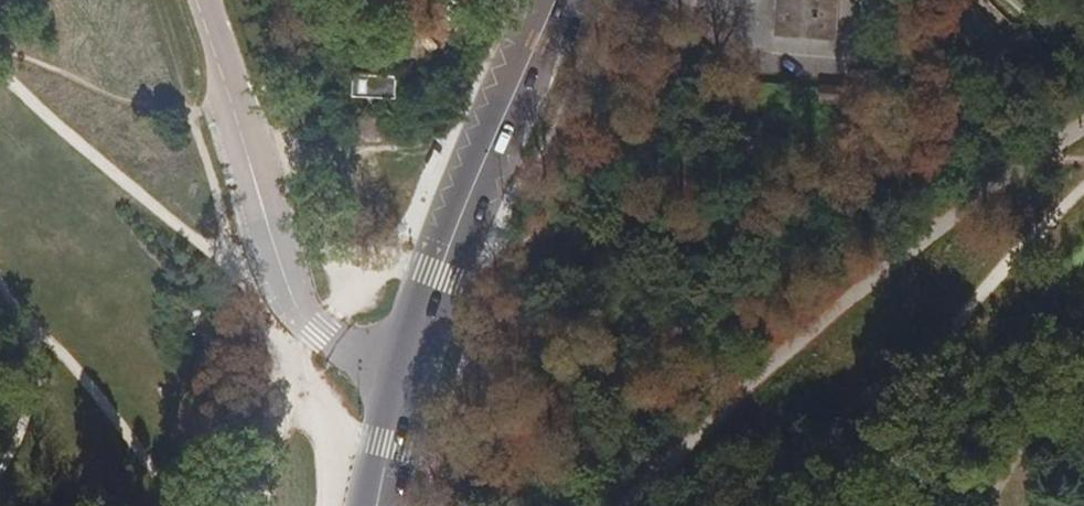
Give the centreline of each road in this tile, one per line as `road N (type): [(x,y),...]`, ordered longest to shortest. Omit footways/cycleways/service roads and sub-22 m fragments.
road 1 (secondary): [(558,0),(405,366),(376,505)]

